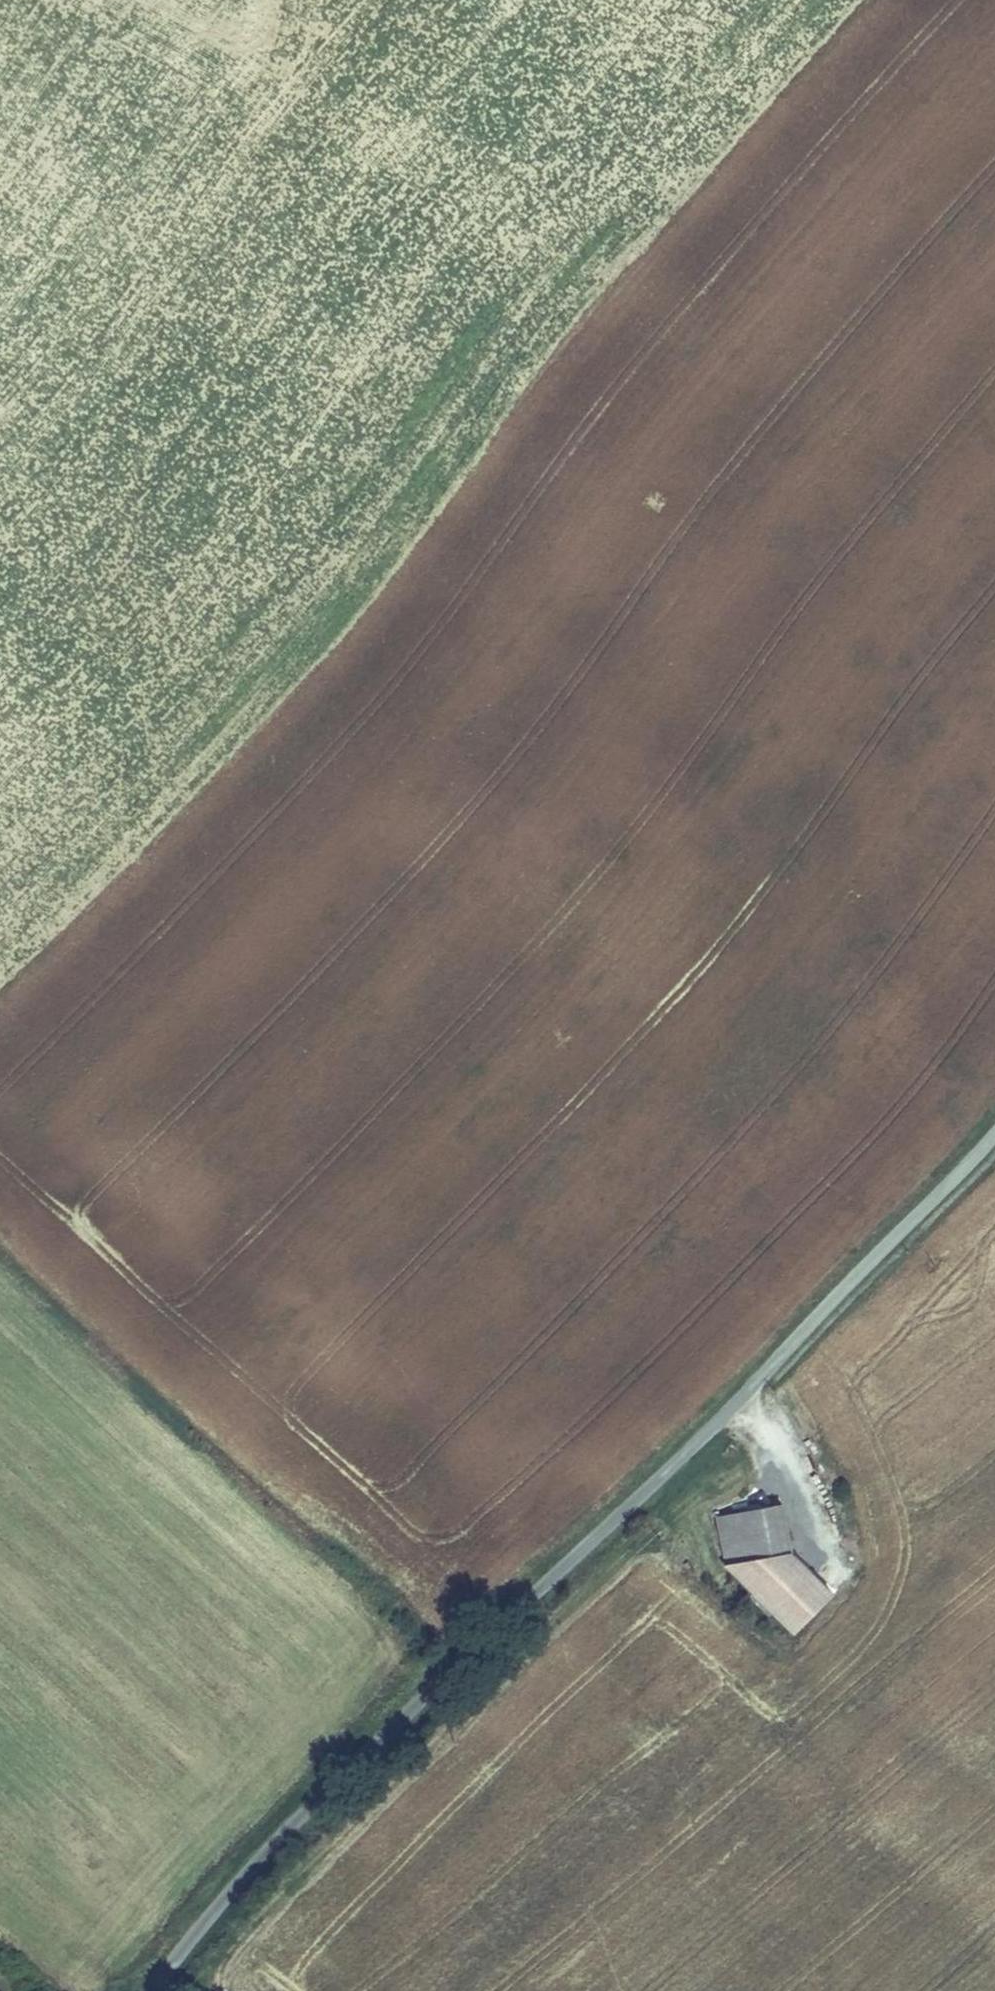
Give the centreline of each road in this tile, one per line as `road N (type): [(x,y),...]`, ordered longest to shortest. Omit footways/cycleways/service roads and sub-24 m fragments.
road 1 (unclassified): [(154,1990),(254,1867),(994,1135)]

